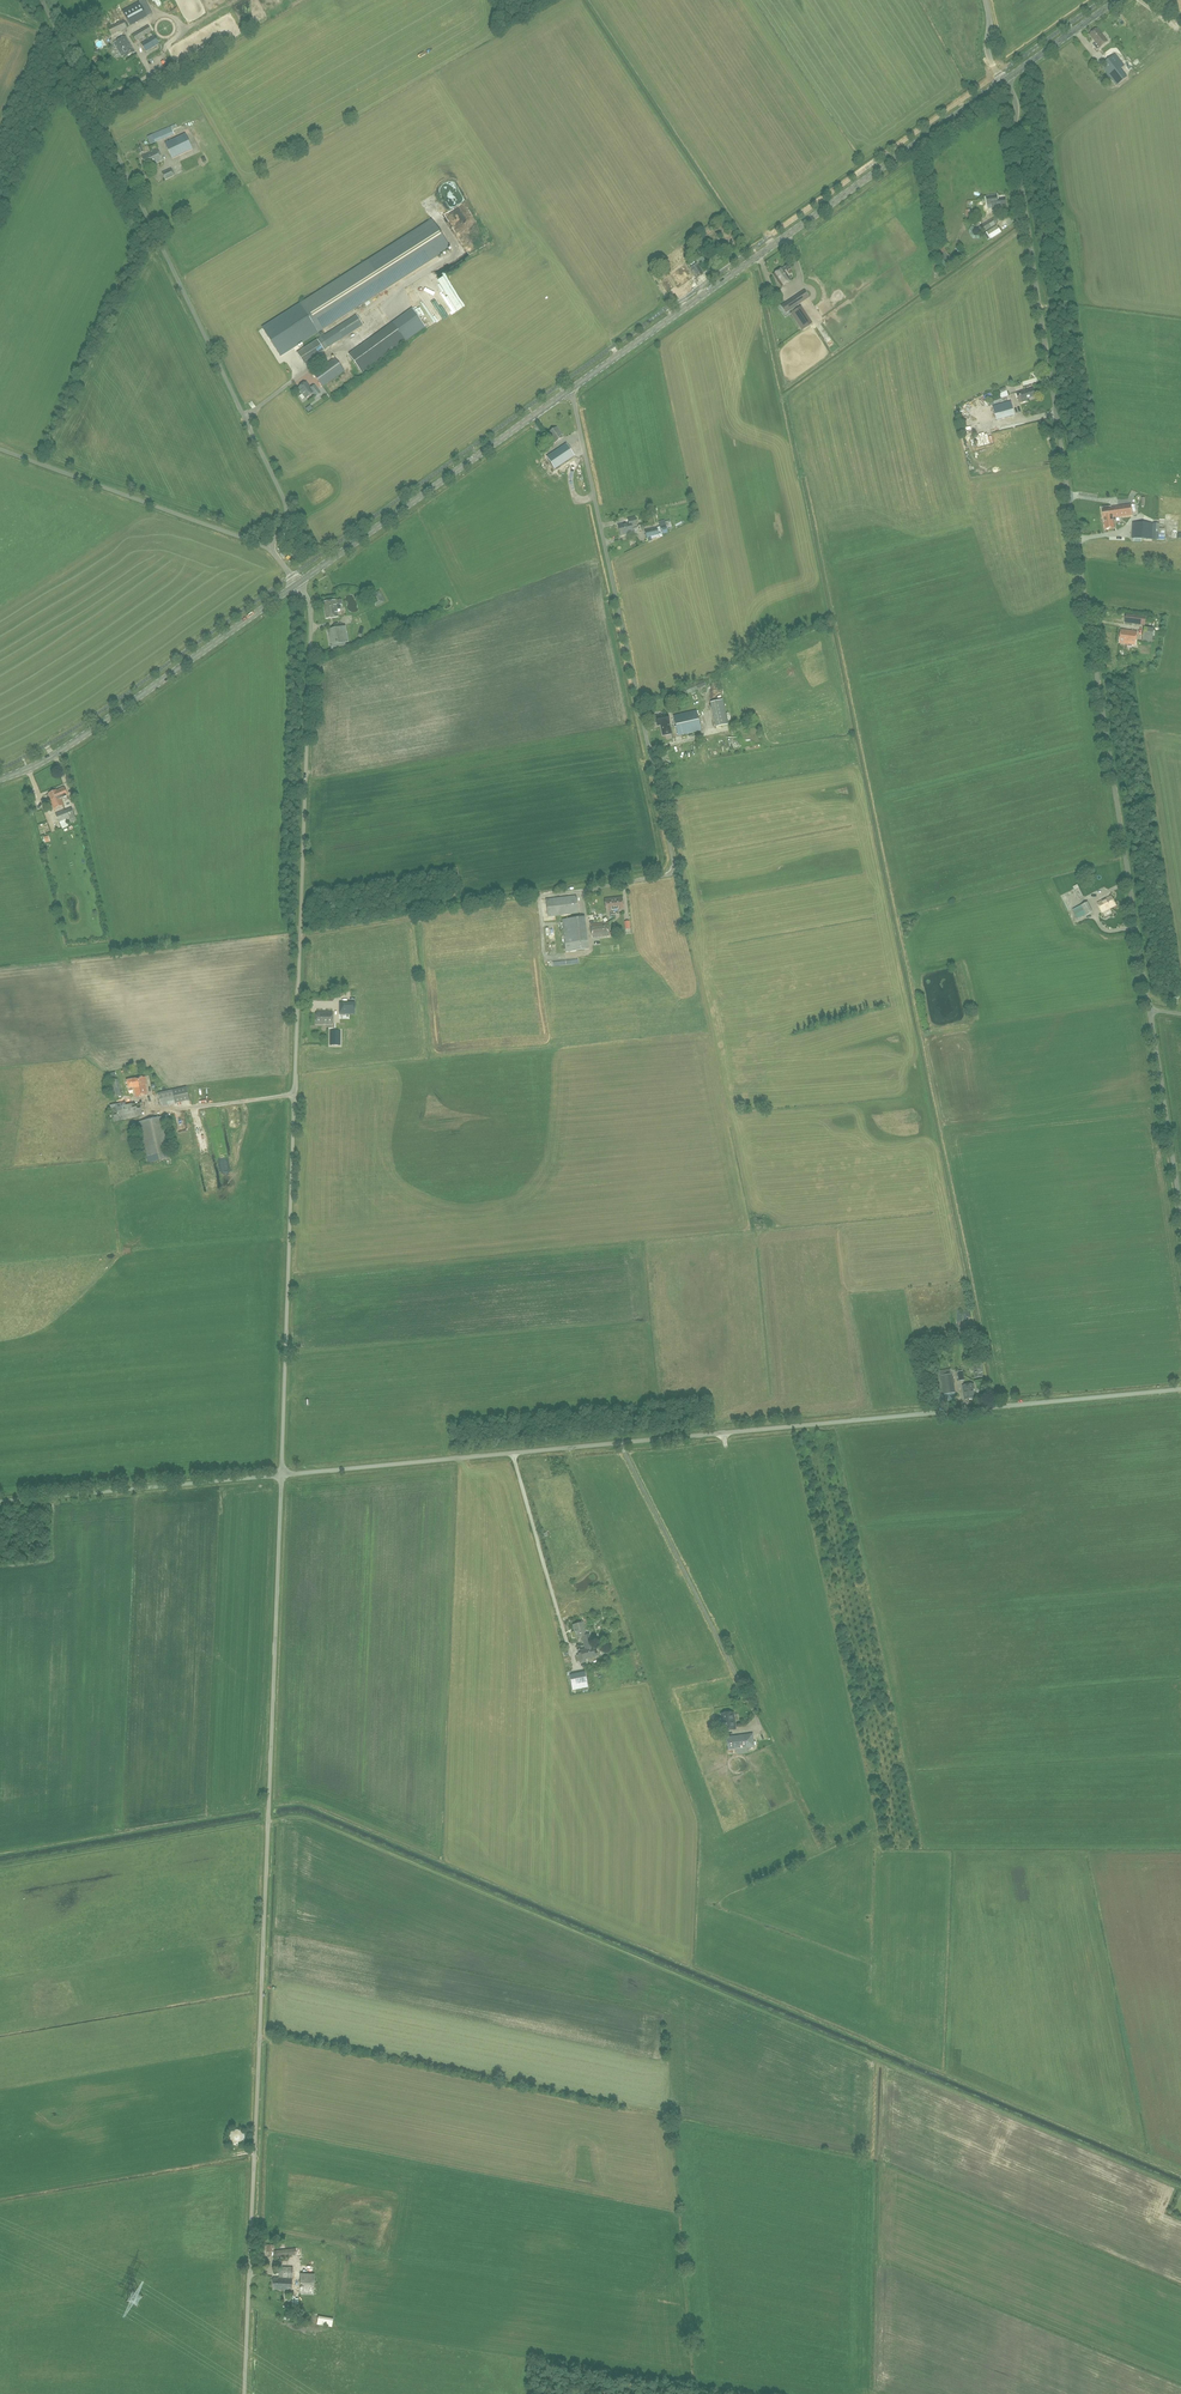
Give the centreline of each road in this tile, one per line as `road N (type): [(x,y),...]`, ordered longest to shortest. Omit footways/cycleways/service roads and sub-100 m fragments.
road 1 (unclassified): [(1180,1215),(1015,153),(1016,102),(1004,80)]
road 2 (unclassified): [(244,2393),(282,1475)]
road 3 (unclassified): [(282,1475),(1180,1389)]
road 4 (unclassified): [(282,1475),(311,622),(297,584)]
road 5 (unclassified): [(269,548),(285,522),(284,500),(42,0)]
road 6 (tertiary): [(568,391),(1004,80)]
road 7 (unclassified): [(671,873),(568,391)]
road 8 (tertiary): [(0,779),(65,748),(297,584)]
road 9 (tertiary): [(297,584),(568,391)]
road 10 (unclassified): [(269,548),(0,449)]
road 11 (unclassified): [(0,1501),(282,1475)]
road 12 (track): [(300,936),(538,898)]
road 13 (tertiary): [(1004,80),(1117,0)]
road 14 (track): [(1027,226),(928,298)]

